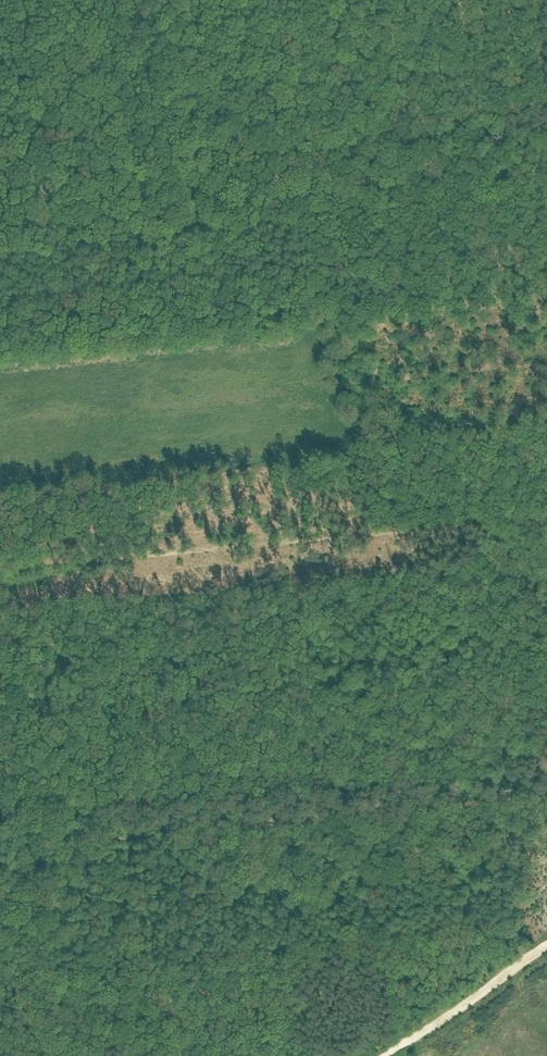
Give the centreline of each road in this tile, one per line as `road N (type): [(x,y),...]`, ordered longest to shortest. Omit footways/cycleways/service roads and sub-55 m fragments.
road 1 (track): [(546,946),(386,1055)]

